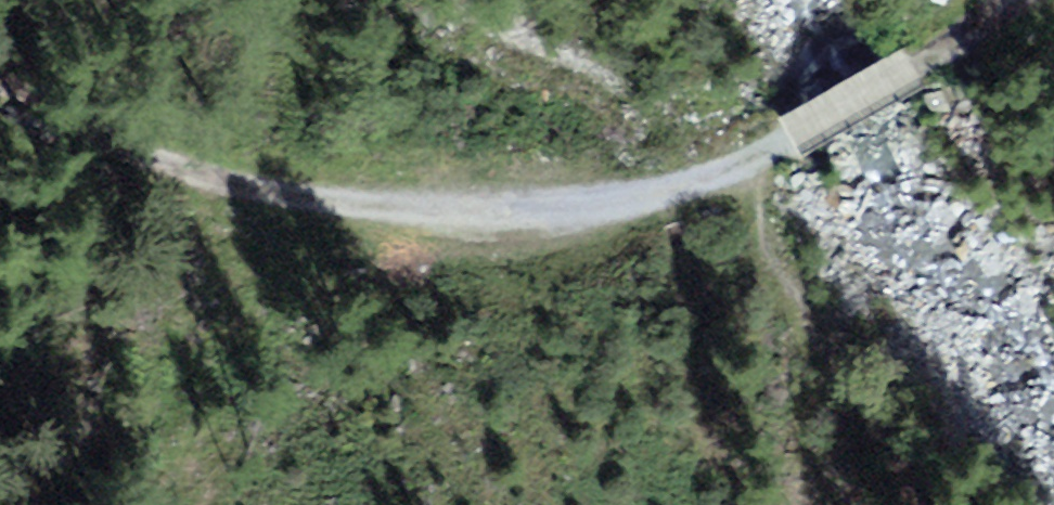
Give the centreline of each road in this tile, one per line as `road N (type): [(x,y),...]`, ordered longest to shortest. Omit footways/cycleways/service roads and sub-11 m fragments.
road 1 (track): [(767,149),(630,206),(581,216),(432,226),(254,208)]
road 2 (track): [(1024,0),(934,66),(767,149)]
road 3 (track): [(0,76),(254,208)]

